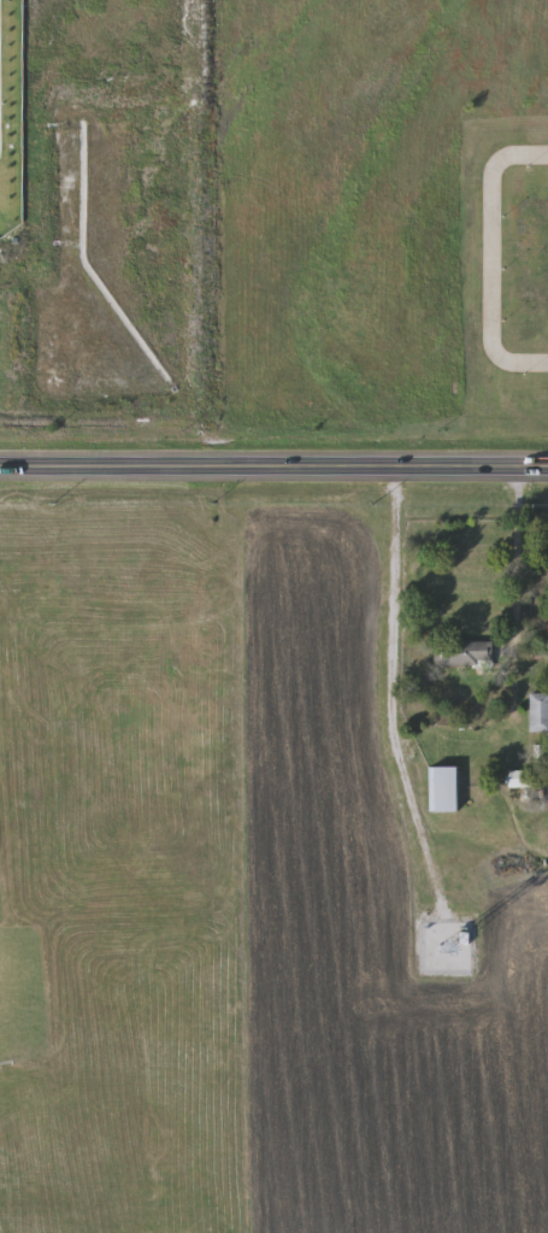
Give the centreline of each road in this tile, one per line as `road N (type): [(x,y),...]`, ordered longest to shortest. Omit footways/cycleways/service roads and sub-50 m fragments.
road 1 (secondary): [(0,469),(547,469)]

